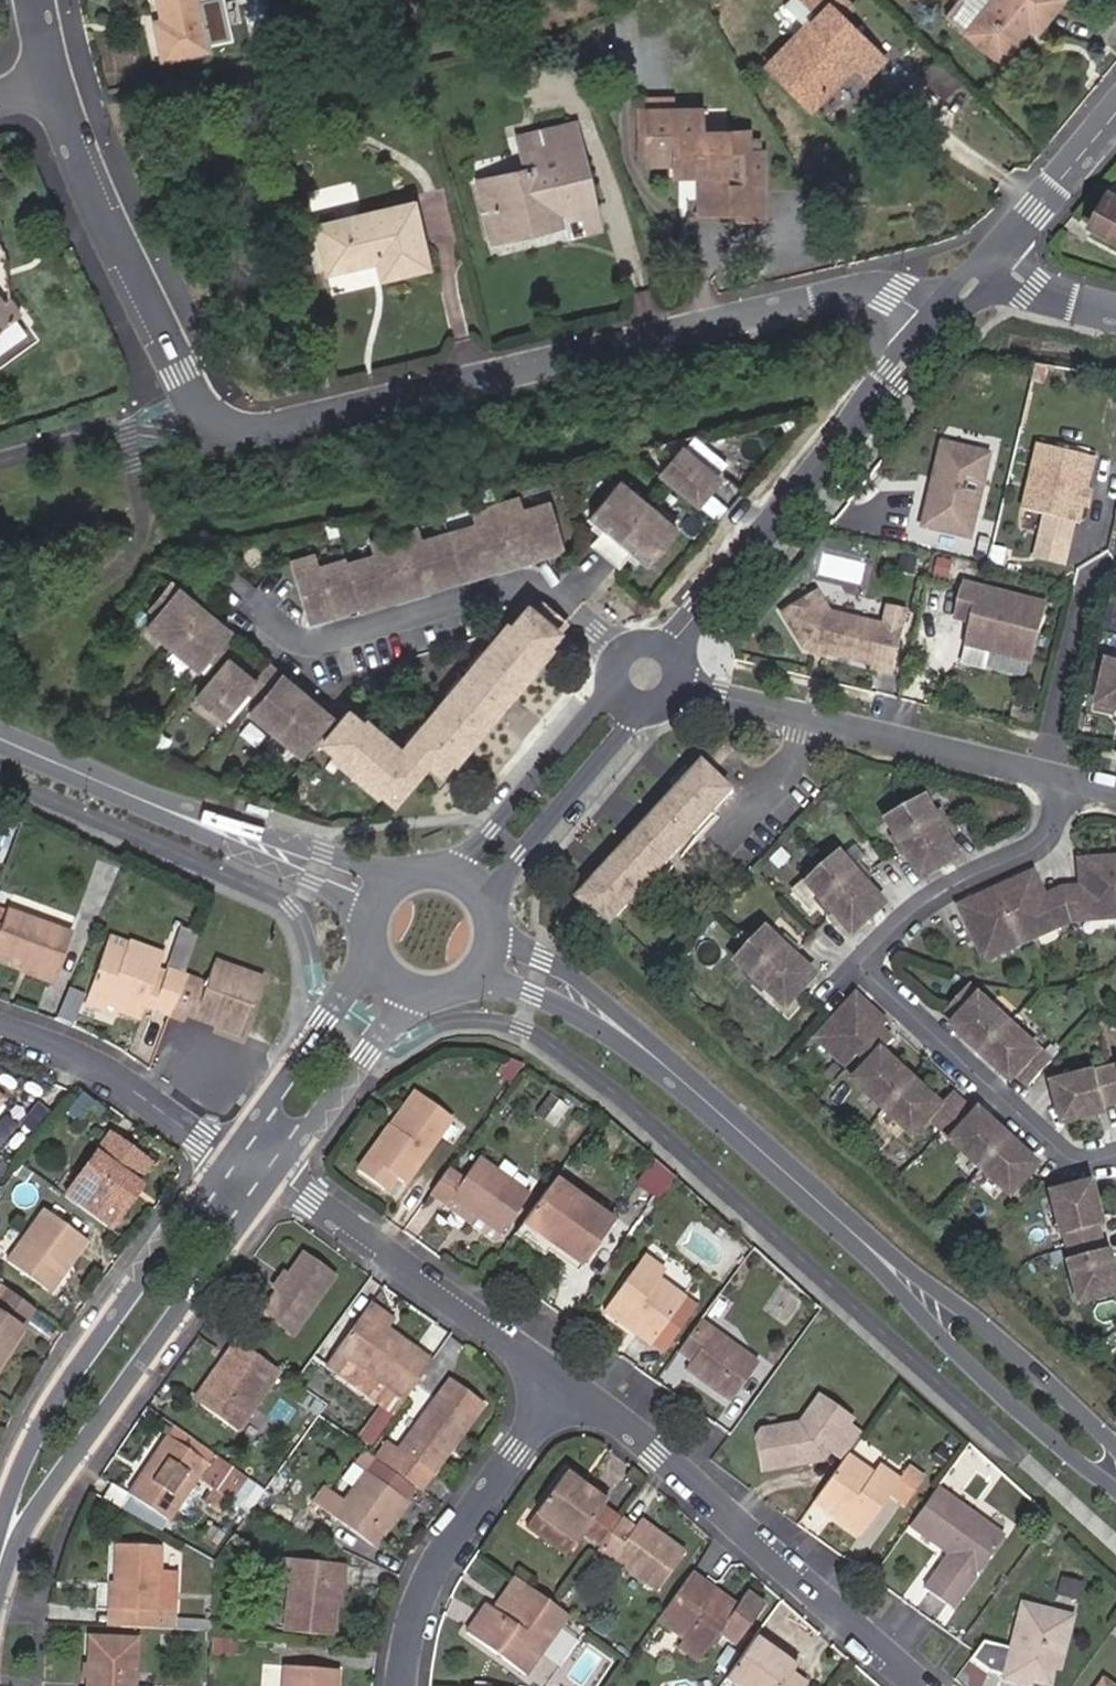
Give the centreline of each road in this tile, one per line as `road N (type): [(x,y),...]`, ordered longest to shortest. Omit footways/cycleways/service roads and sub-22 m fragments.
road 1 (residential): [(947,314),(920,296),(869,283),(242,429),(211,421),(130,268),(49,76)]
road 2 (residential): [(1071,770),(1056,820),(1018,855),(937,896),(865,957),(868,972),(1070,1158),(1115,1148)]
road 3 (tertiary): [(476,952),(559,979),(617,1020),(904,1277)]
road 4 (residential): [(0,1583),(56,1483),(279,1171)]
road 5 (residential): [(924,1685),(568,1385)]
road 6 (residential): [(226,1148),(44,1417),(0,1526)]
road 7 (residential): [(670,646),(947,314)]
road 8 (residential): [(680,685),(1045,765)]
road 9 (residential): [(568,1385),(279,1171)]
road 10 (residential): [(405,1685),(408,1651),(441,1555),(568,1385)]
road 11 (tertiary): [(904,1277),(942,1338),(1029,1424),(1115,1491)]
road 12 (tertiary): [(416,876),(150,804)]
road 13 (tertiary): [(1115,1446),(982,1322),(904,1277)]
road 14 (residential): [(613,681),(472,848),(435,874)]
road 15 (residential): [(480,910),(645,708)]
road 16 (residential): [(226,1148),(47,1042),(0,1028)]
road 17 (tertiary): [(150,804),(378,921)]
road 18 (residential): [(381,944),(226,1148)]
road 19 (residential): [(279,1171),(422,978)]
road 20 (residential): [(1107,564),(1086,580),(1045,765)]
road 21 (residential): [(991,262),(1115,105)]
road 22 (tertiary): [(0,736),(150,804)]
road 23 (residential): [(1115,307),(991,262)]

